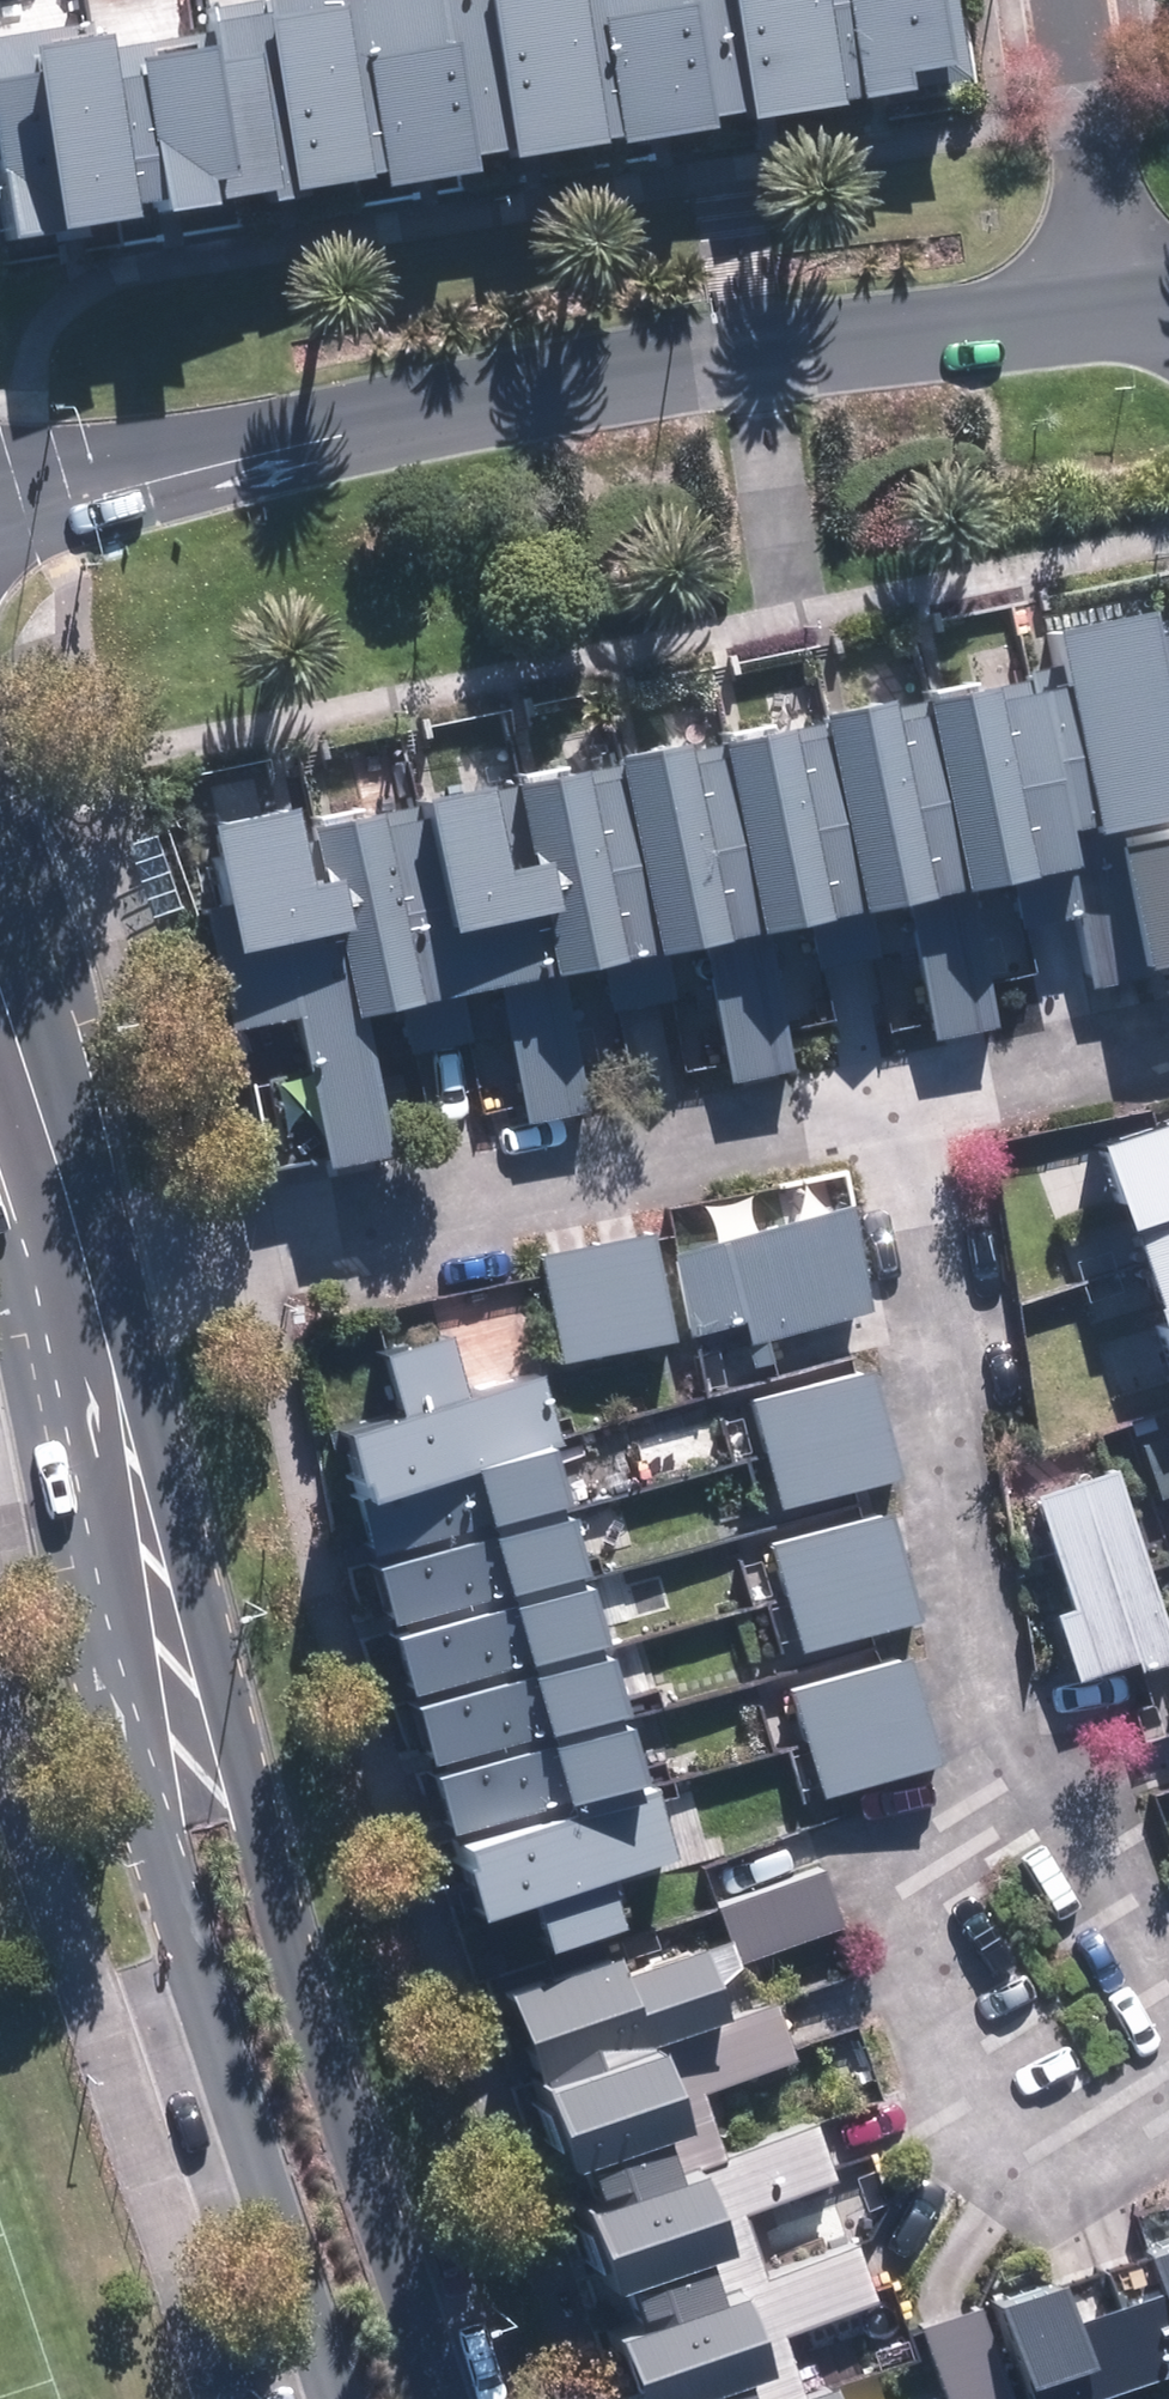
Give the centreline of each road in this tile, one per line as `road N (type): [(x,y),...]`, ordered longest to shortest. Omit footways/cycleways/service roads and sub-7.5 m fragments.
road 1 (residential): [(1168,312),(754,356),(0,520)]
road 2 (secondary): [(93,1375),(257,1821),(444,2398)]
road 3 (secondary): [(342,2398),(173,1857),(93,1375)]
road 4 (residential): [(893,1114),(68,1282)]
road 5 (residential): [(893,1114),(987,1799)]
road 6 (residential): [(987,1799),(874,1861),(937,2138),(1041,2202),(1168,2120)]
road 7 (residential): [(1168,289),(1107,195),(1082,115),(1065,0)]
road 8 (residential): [(1168,1057),(893,1114)]
road 9 (residential): [(1168,2044),(1042,1800)]
road 10 (secondary): [(68,1282),(0,1063)]

